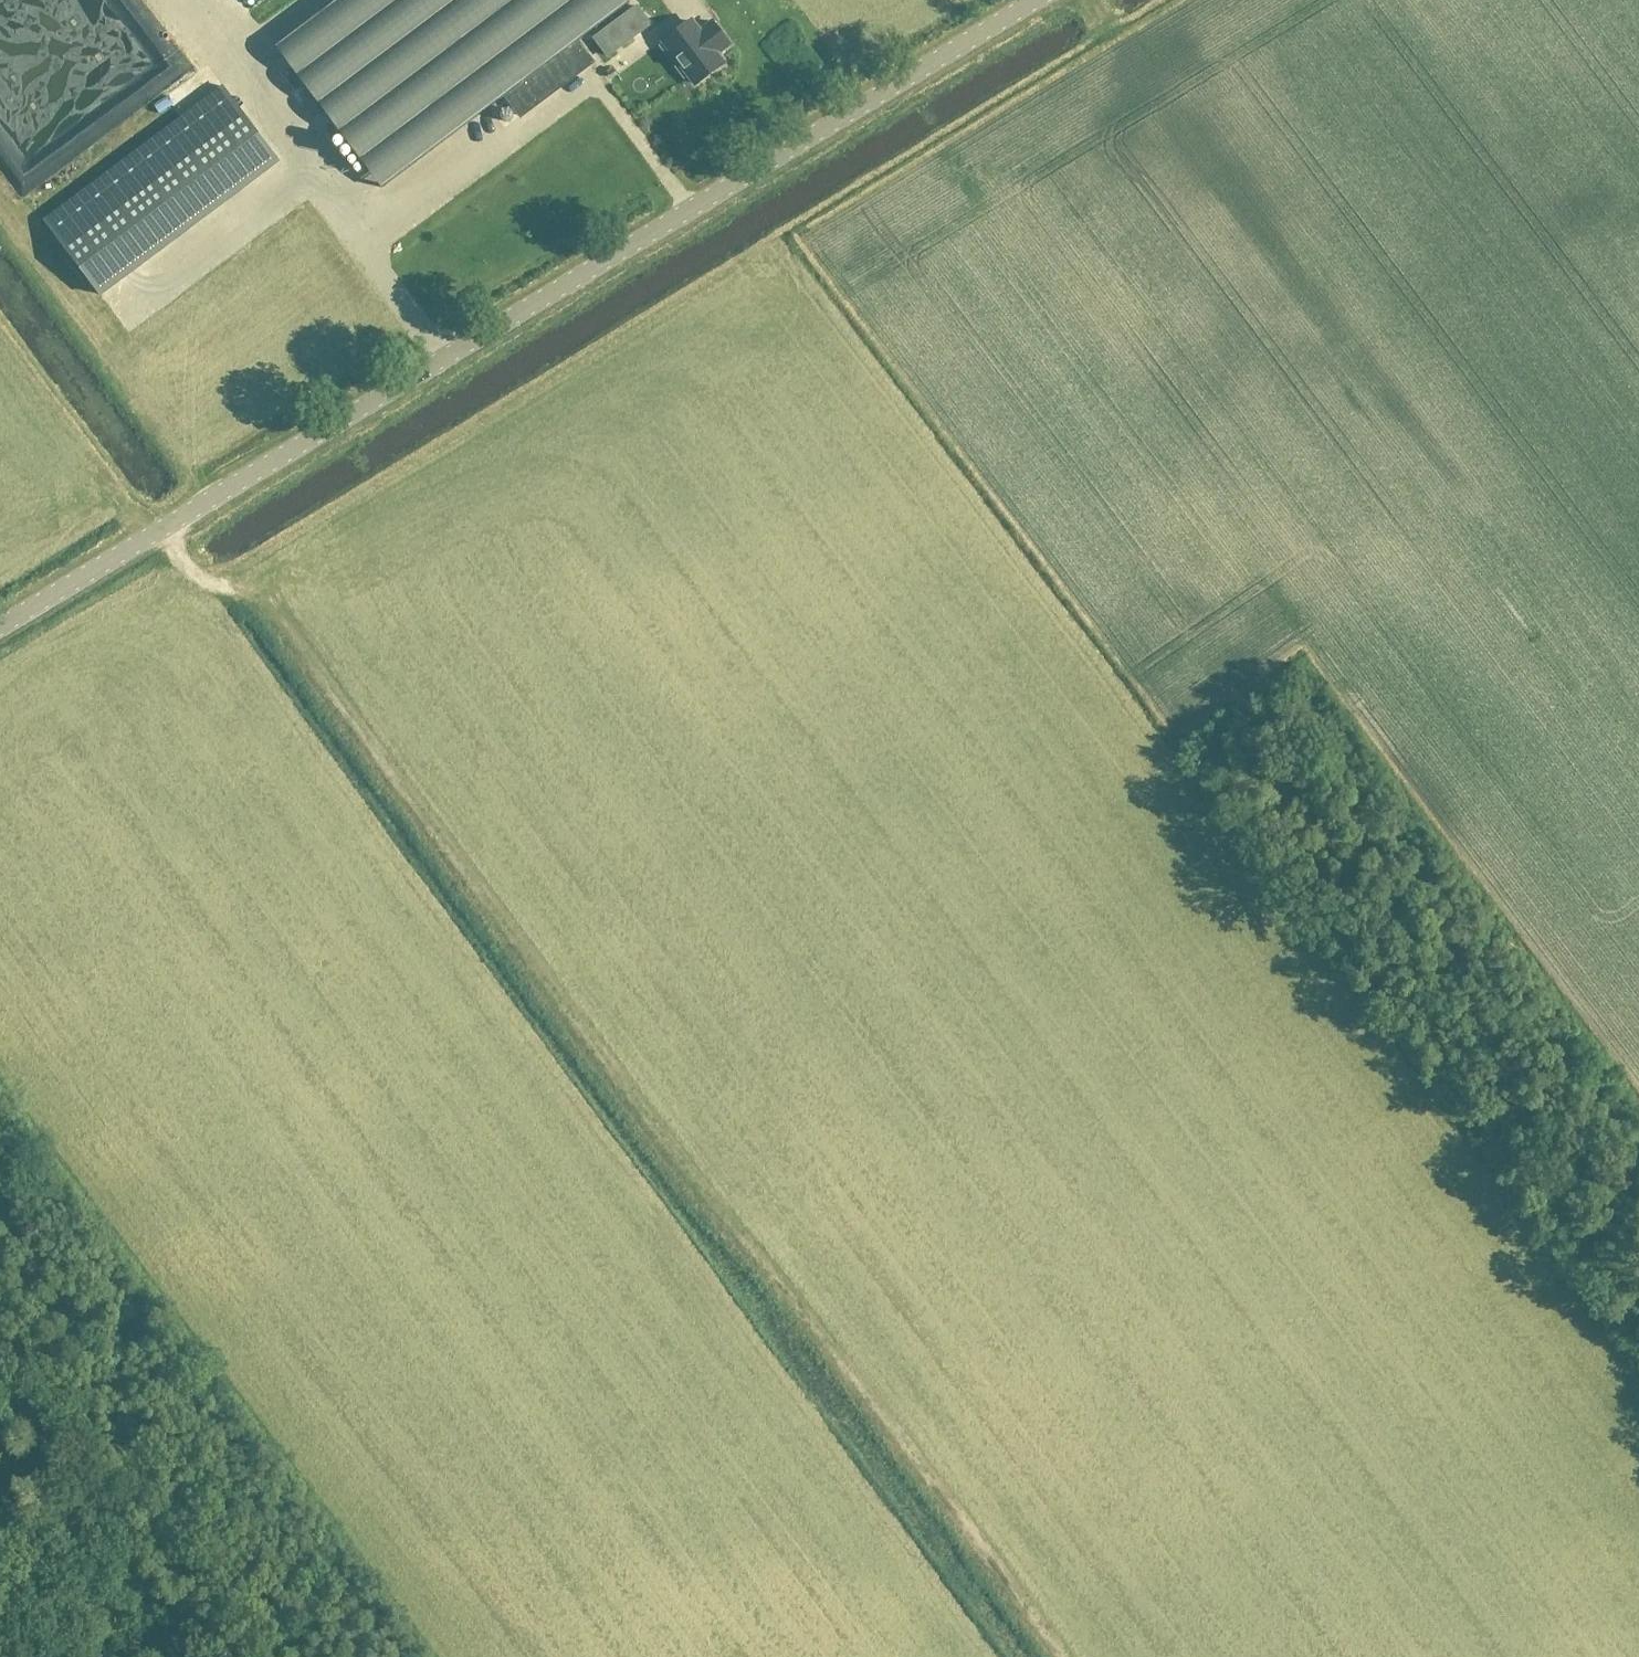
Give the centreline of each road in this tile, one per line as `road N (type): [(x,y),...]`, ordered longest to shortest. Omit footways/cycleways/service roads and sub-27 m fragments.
road 1 (unclassified): [(0,629),(1036,0)]

